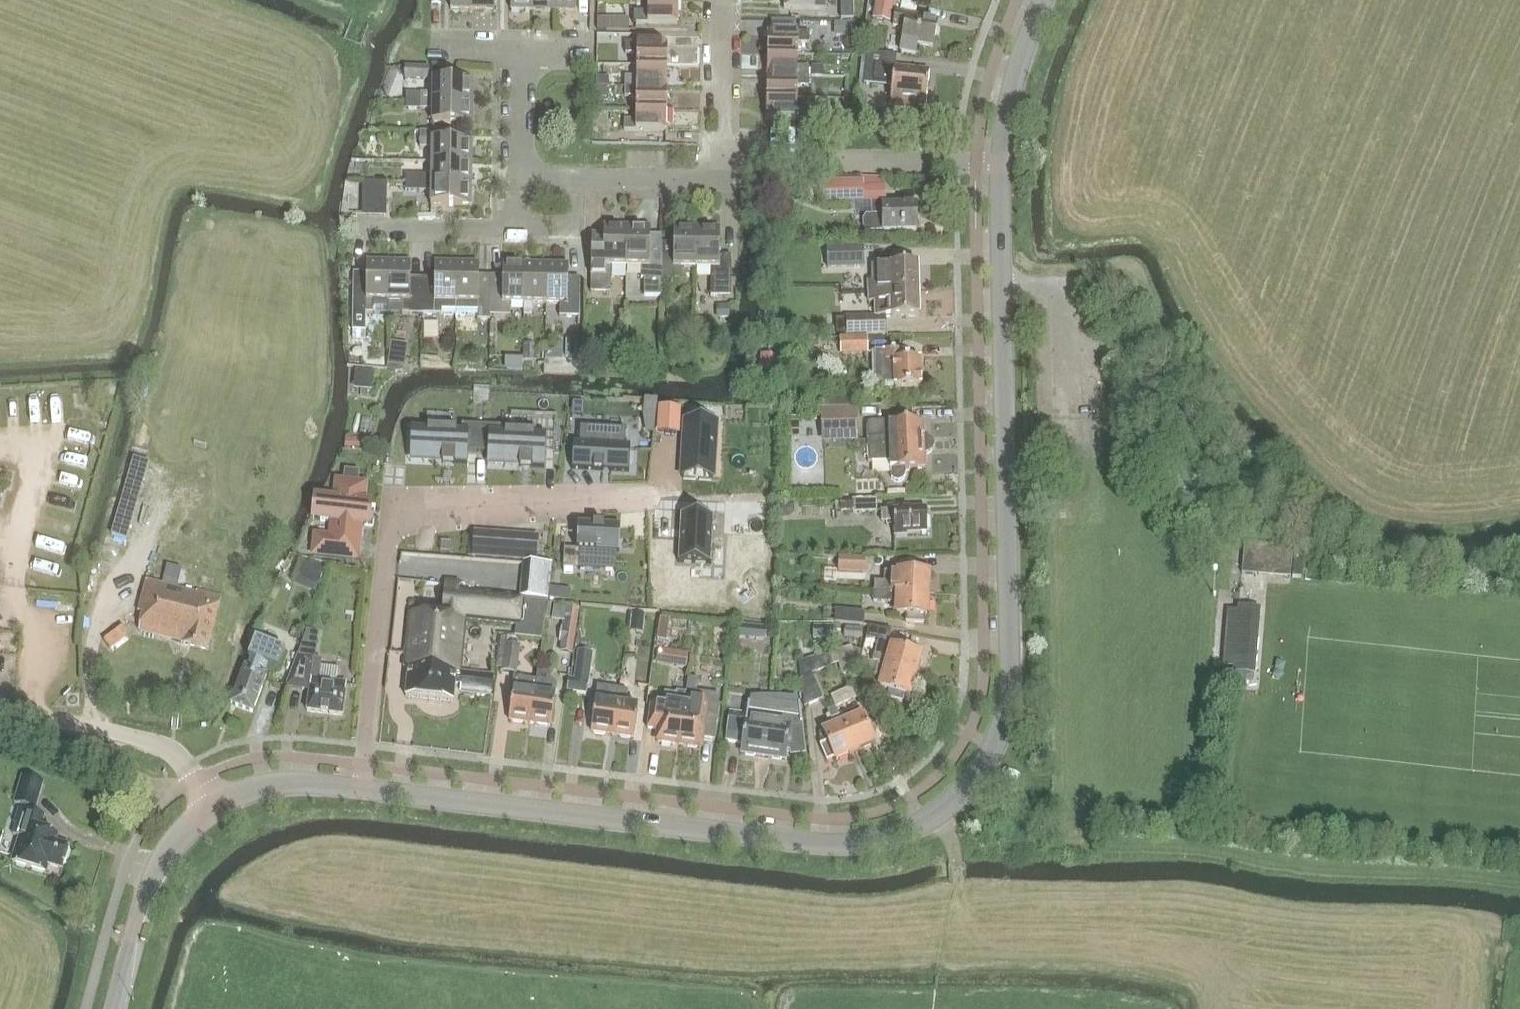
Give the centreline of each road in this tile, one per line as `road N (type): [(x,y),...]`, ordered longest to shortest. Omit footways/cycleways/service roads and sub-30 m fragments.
road 1 (secondary): [(360,788),(842,844),(907,829),(969,783),(998,734),(1009,689),(1000,163)]
road 2 (residential): [(360,788),(389,519),(640,496)]
road 3 (residential): [(1000,163),(720,158)]
road 4 (unclassified): [(215,805),(165,746),(91,725),(0,716)]
road 5 (secondary): [(116,1008),(135,918),(157,869),(215,805)]
road 6 (secondary): [(1000,163),(1013,82),(1043,0)]
road 7 (residential): [(720,158),(719,179),(577,177)]
road 8 (residential): [(359,223),(520,225)]
road 9 (residential): [(720,158),(719,0)]
road 10 (secondary): [(215,805),(274,783),(360,788)]
road 11 (residential): [(520,177),(522,54)]

